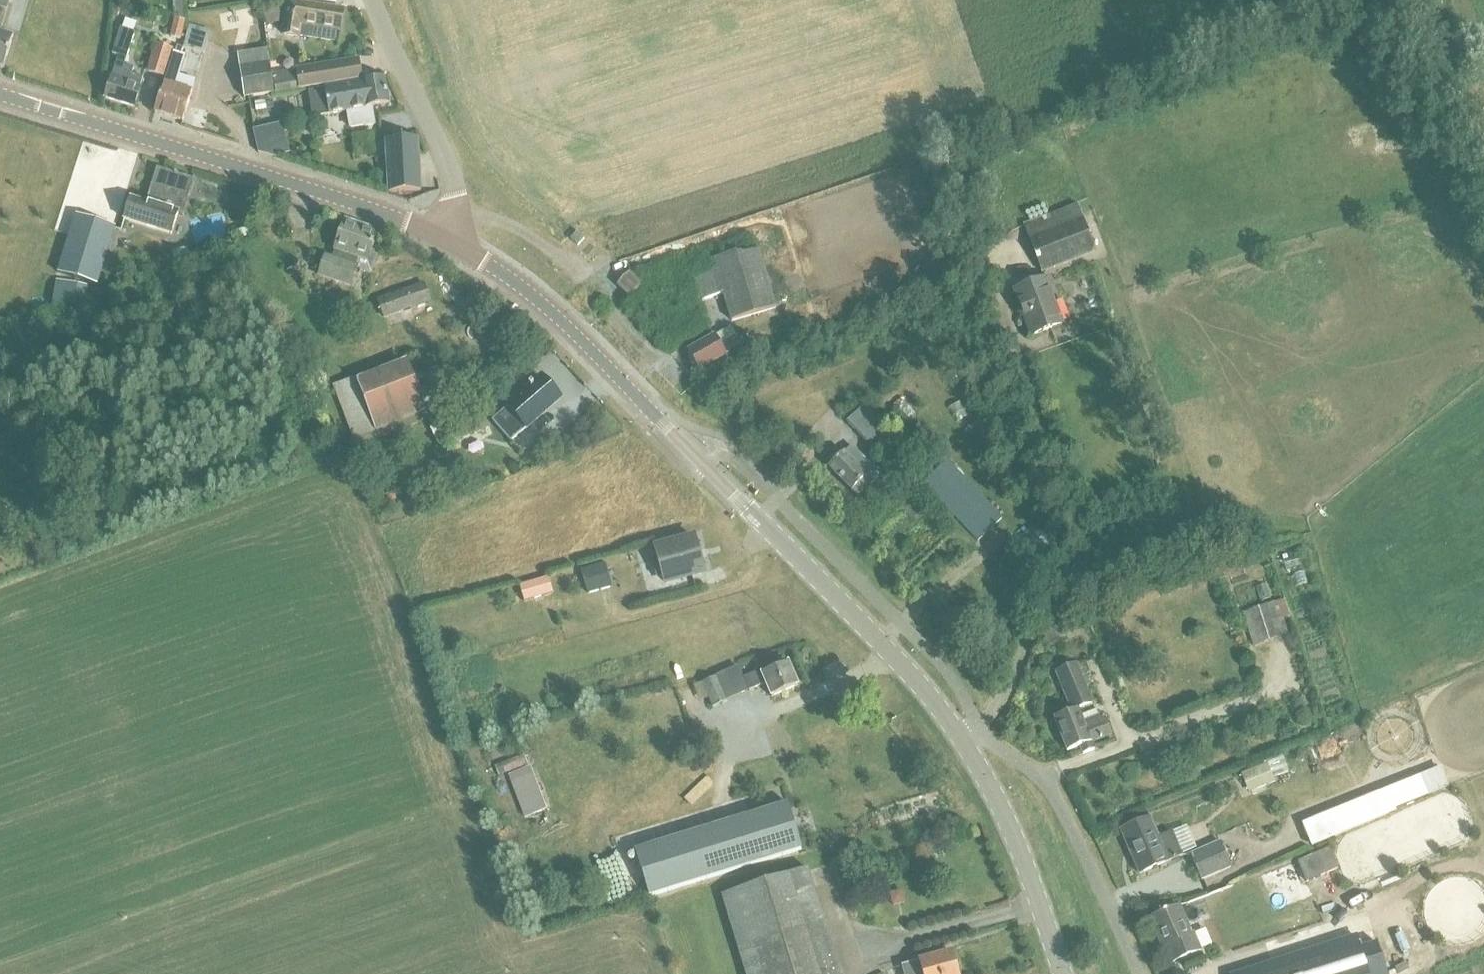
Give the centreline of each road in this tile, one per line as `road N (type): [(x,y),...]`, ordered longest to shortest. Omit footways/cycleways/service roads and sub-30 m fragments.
road 1 (tertiary): [(1064,973),(1006,812),(915,675),(602,358),(507,276),(448,238)]
road 2 (tertiary): [(0,93),(311,187),(448,238)]
road 3 (residential): [(1140,973),(1044,781),(980,729)]
road 4 (unclassified): [(448,238),(458,207),(453,175),(373,0)]

